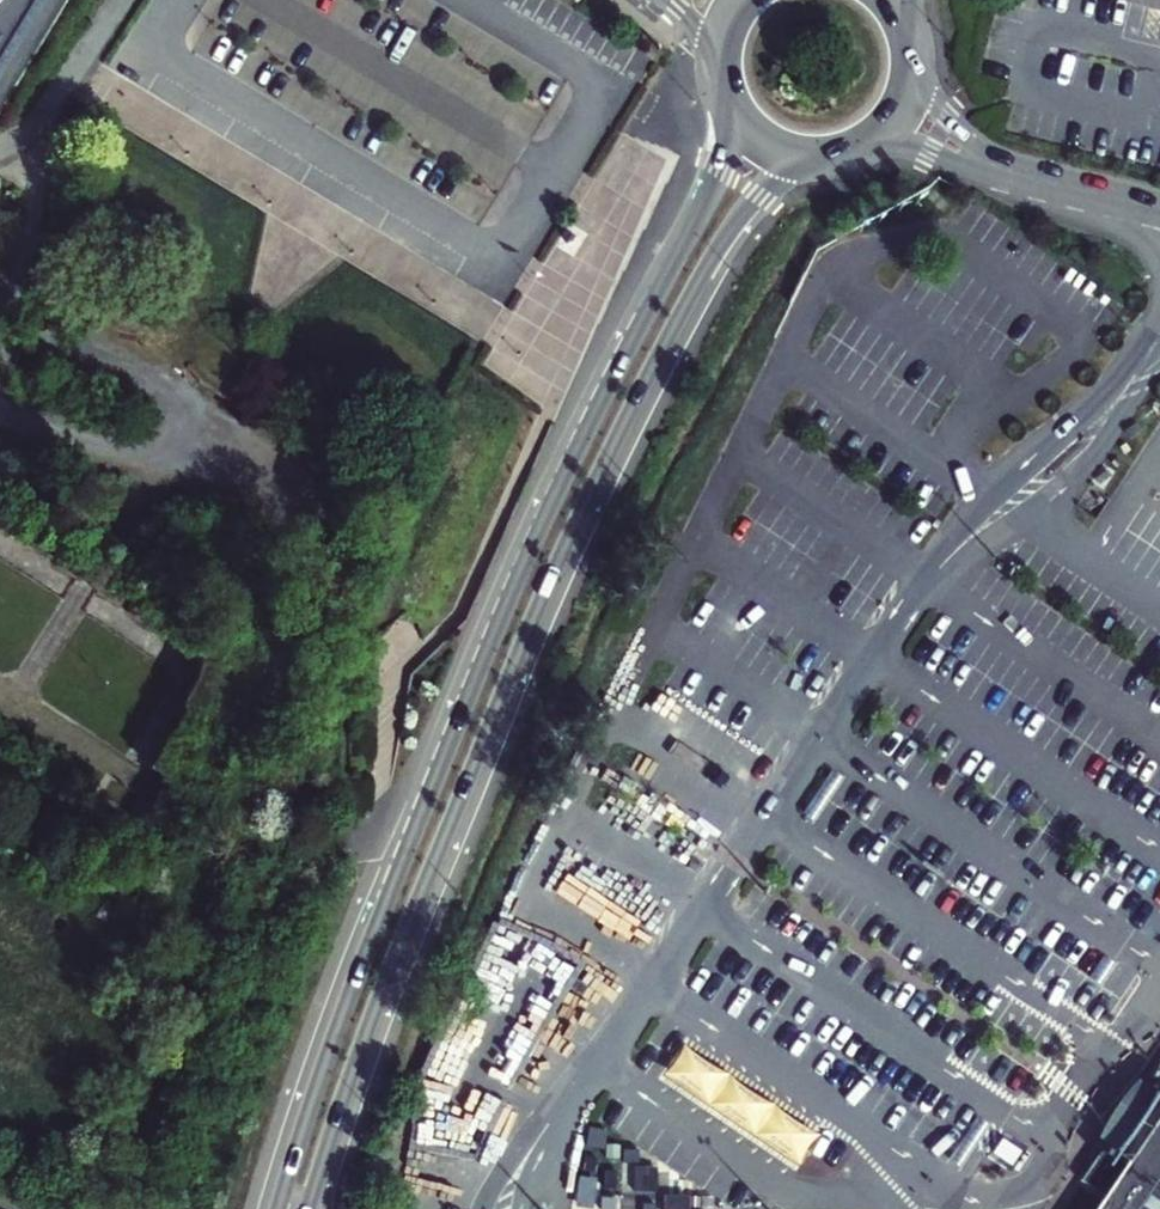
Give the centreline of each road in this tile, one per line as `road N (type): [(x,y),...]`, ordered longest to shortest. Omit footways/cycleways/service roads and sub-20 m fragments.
road 1 (primary): [(723,88),(731,138),(720,181),(582,442),(489,648),(343,1014),(276,1208)]
road 2 (primary): [(309,1208),(396,958),(617,440),(746,208),(814,159)]
road 3 (primary): [(814,159),(859,150),(895,121),(914,80),(912,34)]
road 4 (primary): [(723,88),(757,138),(814,159)]

